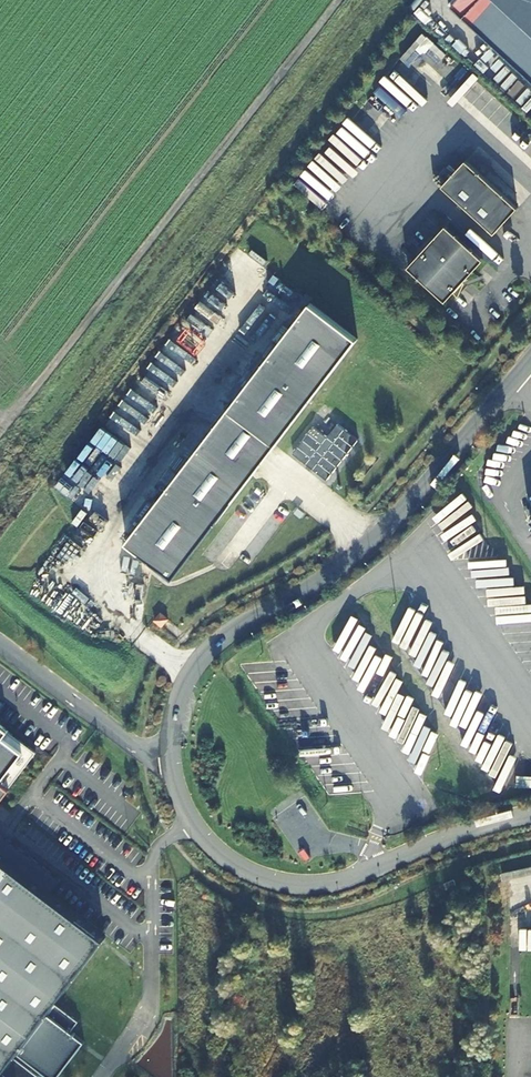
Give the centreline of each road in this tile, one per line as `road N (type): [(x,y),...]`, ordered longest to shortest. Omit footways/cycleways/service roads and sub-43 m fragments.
road 1 (residential): [(530,820),(469,833),(331,886),(273,883),(239,872),(202,842),(177,794),(171,741),(181,690),(207,651),(230,630),(330,580),(381,539),(530,359)]
road 2 (track): [(334,0),(0,431)]

